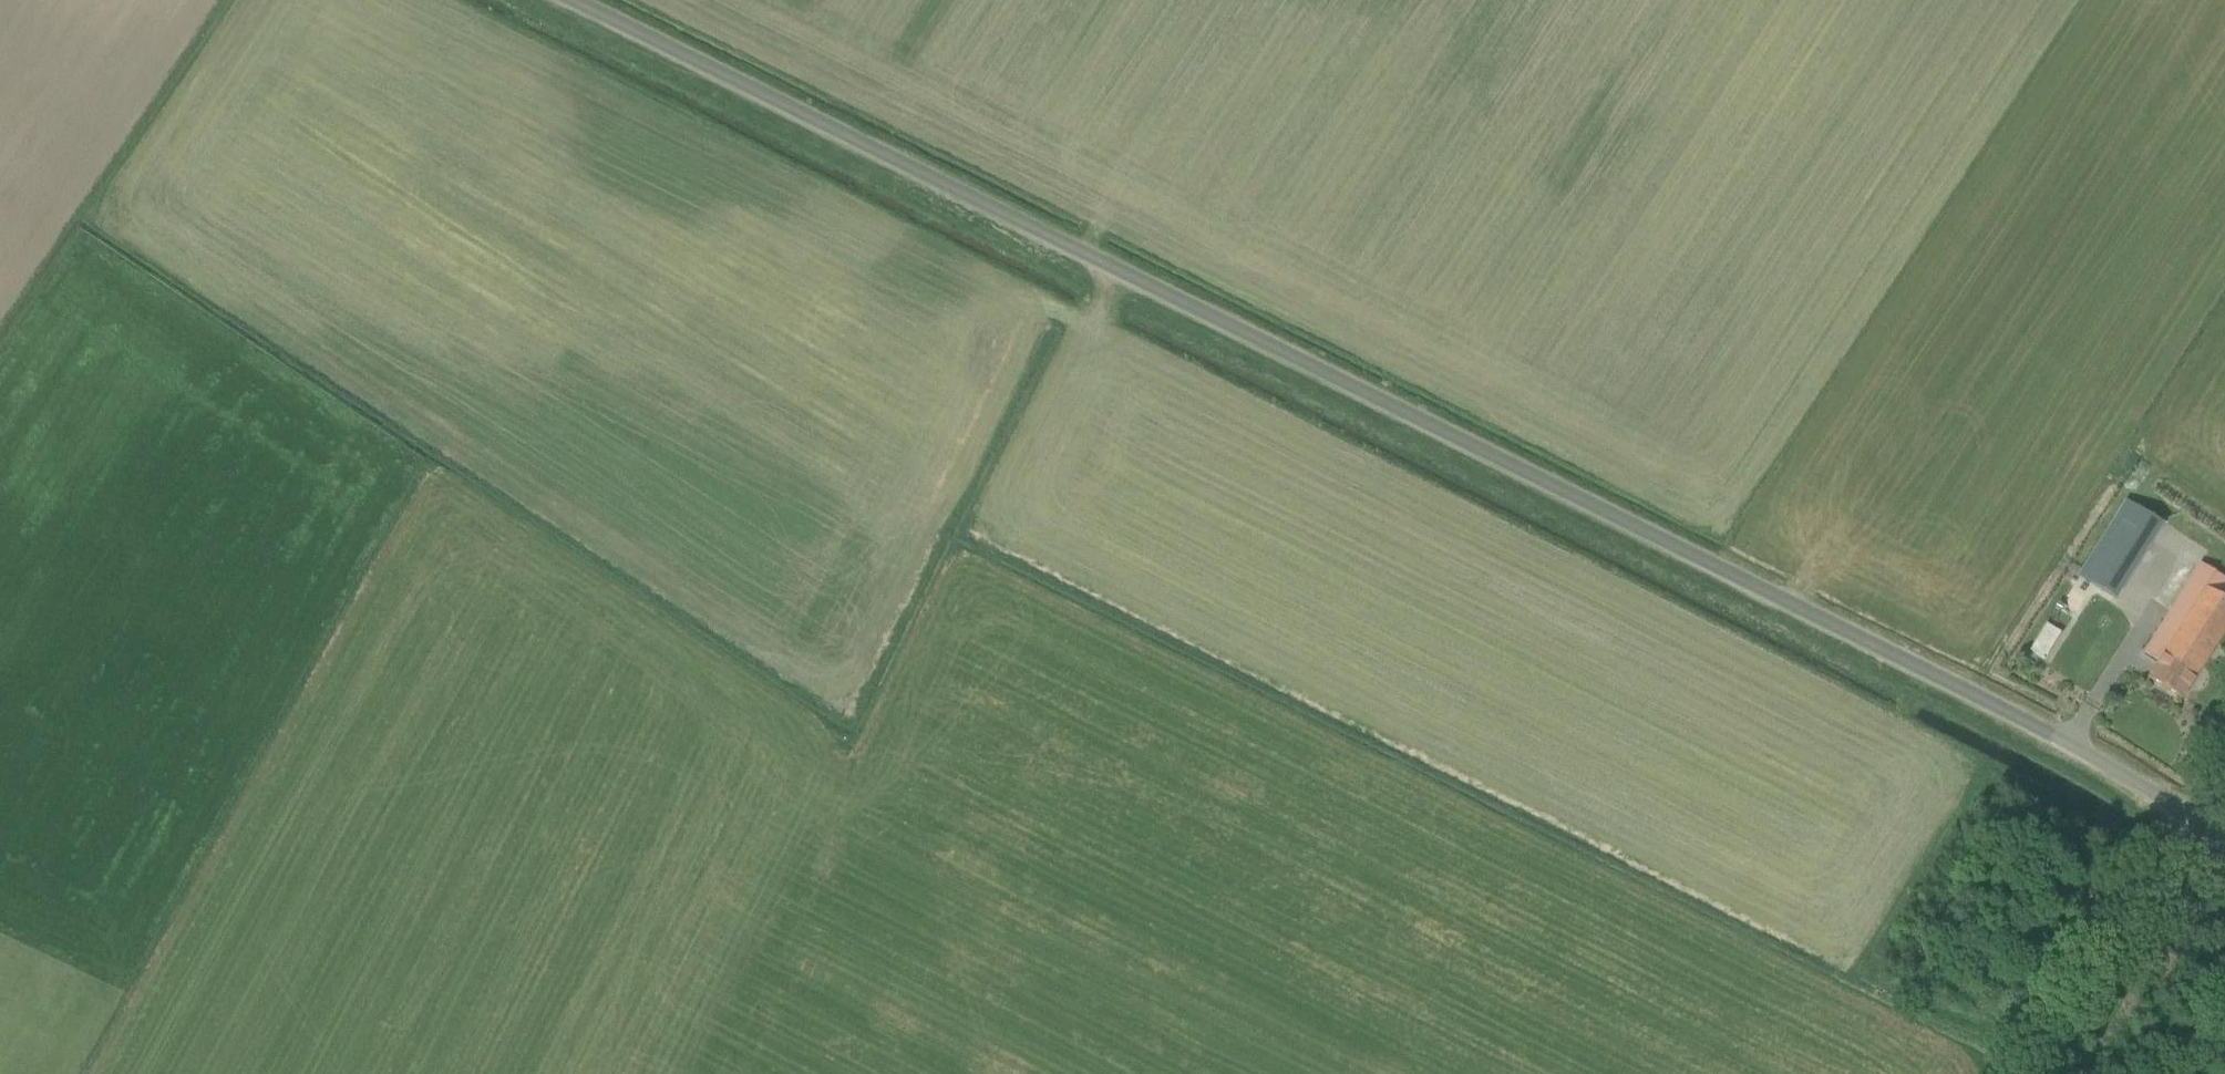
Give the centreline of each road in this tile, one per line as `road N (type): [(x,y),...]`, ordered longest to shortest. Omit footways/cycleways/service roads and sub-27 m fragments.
road 1 (unclassified): [(2224,863),(1285,379),(521,0)]
road 2 (track): [(2033,1073),(2224,769)]

